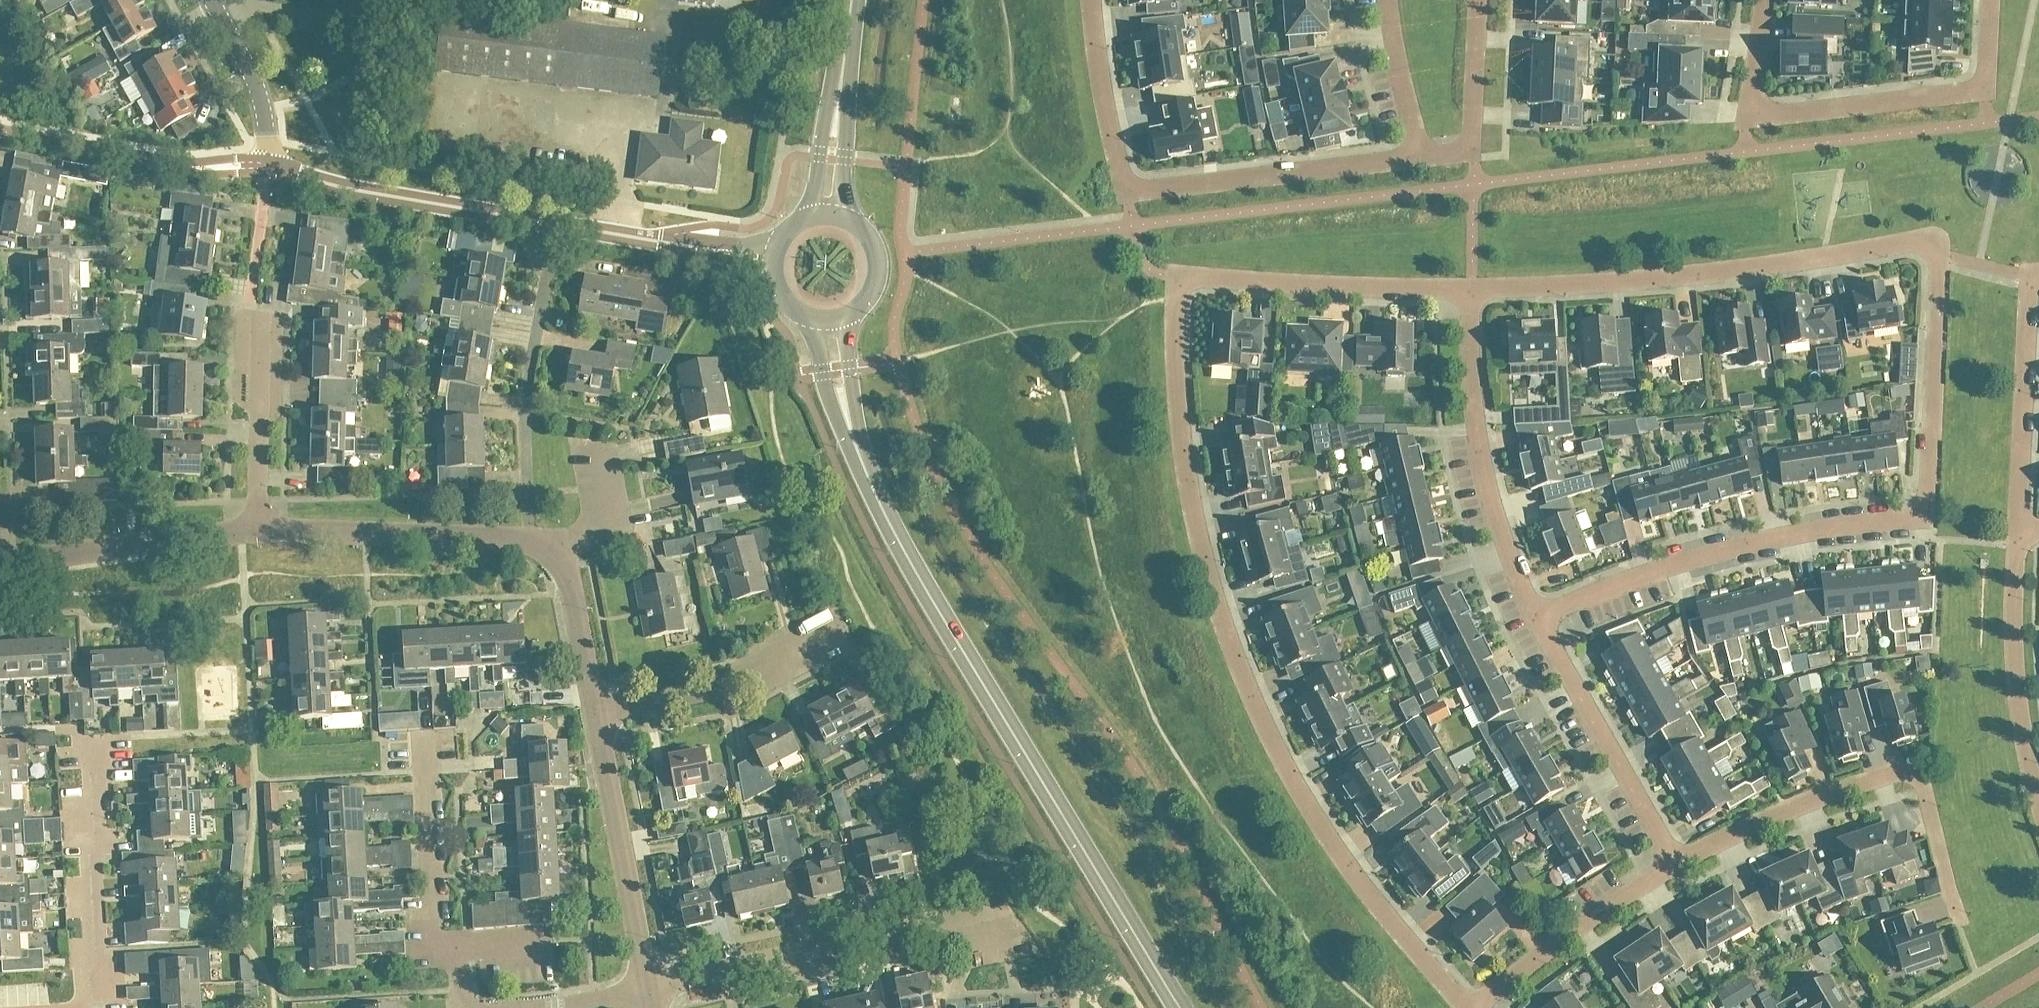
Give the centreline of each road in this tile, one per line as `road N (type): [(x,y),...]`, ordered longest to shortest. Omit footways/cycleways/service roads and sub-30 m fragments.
road 1 (residential): [(1470,289),(1627,280),(1917,239),(1935,245),(1939,256),(1922,512),(1721,550),(1534,619)]
road 2 (residential): [(1469,1007),(1383,916),(1272,748),(1227,643),(1196,528),(1173,347),(1175,299),(1181,282),(1199,276),(1470,289)]
road 3 (tertiary): [(211,0),(257,88),(268,165),(358,190),(771,259)]
road 4 (secondary): [(1182,1007),(874,490)]
road 5 (residential): [(1092,0),(1096,55),(1127,186),(1151,190),(1422,155)]
road 6 (residential): [(1992,0),(1989,66),(1971,90),(1776,115),(1761,109),(1753,90),(1766,0)]
road 7 (residential): [(1672,863),(1791,807),(1907,770),(1925,788),(1959,925)]
road 8 (residential): [(648,986),(950,917),(961,951),(1014,938)]
road 9 (residential): [(1534,619),(1485,476),(1473,411),(1470,289)]
road 10 (residential): [(254,528),(263,352),(252,310),(265,206)]
road 11 (residential): [(529,537),(525,405),(550,254)]
road 12 (residential): [(1672,863),(1534,619)]
road 13 (residential): [(648,986),(596,712)]
road 14 (residential): [(529,537),(254,528)]
road 15 (residential): [(2038,275),(2027,276),(2017,535)]
road 16 (residential): [(460,1007),(456,946),(434,925),(428,749)]
road 17 (residential): [(2017,535),(2014,684),(2038,799)]
road 18 (residential): [(596,712),(726,687),(841,634)]
road 19 (residential): [(254,528),(0,555)]
road 20 (residential): [(99,1007),(86,759)]
road 21 (residential): [(1471,1007),(1672,863)]
road 22 (residential): [(1479,0),(1469,145),(1422,155)]
road 23 (secondary): [(813,323),(821,379),(874,490)]
road 24 (secondary): [(874,490),(847,320)]
road 25 (residential): [(596,712),(557,550)]
road 26 (residential): [(1422,155),(1388,0)]
road 27 (secondary): [(841,88),(808,216)]
road 28 (secondary): [(846,218),(841,88)]
road 29 (residential): [(557,550),(604,521),(590,448)]
road 30 (secondary): [(847,320),(874,295),(880,269),(869,235),(846,218)]

